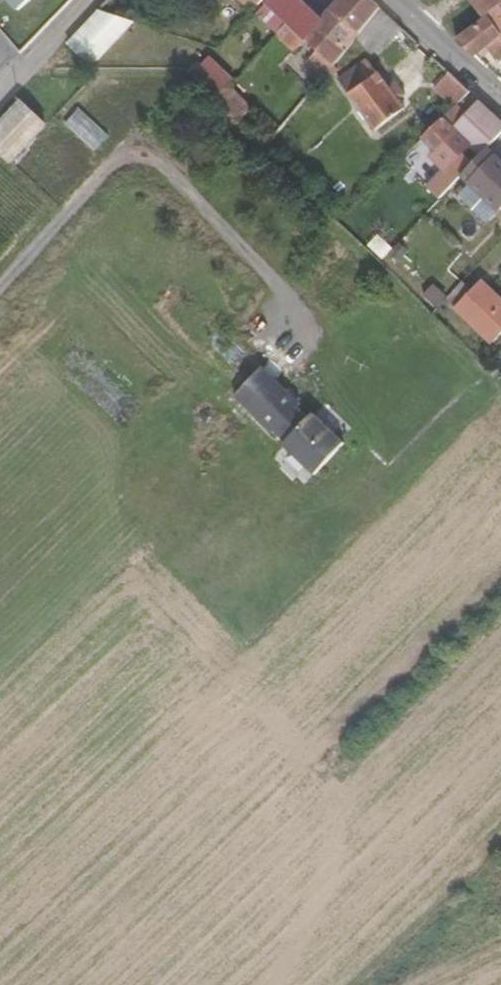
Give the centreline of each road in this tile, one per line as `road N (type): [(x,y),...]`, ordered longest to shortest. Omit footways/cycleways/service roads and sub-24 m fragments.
road 1 (residential): [(500,96),(394,0)]

